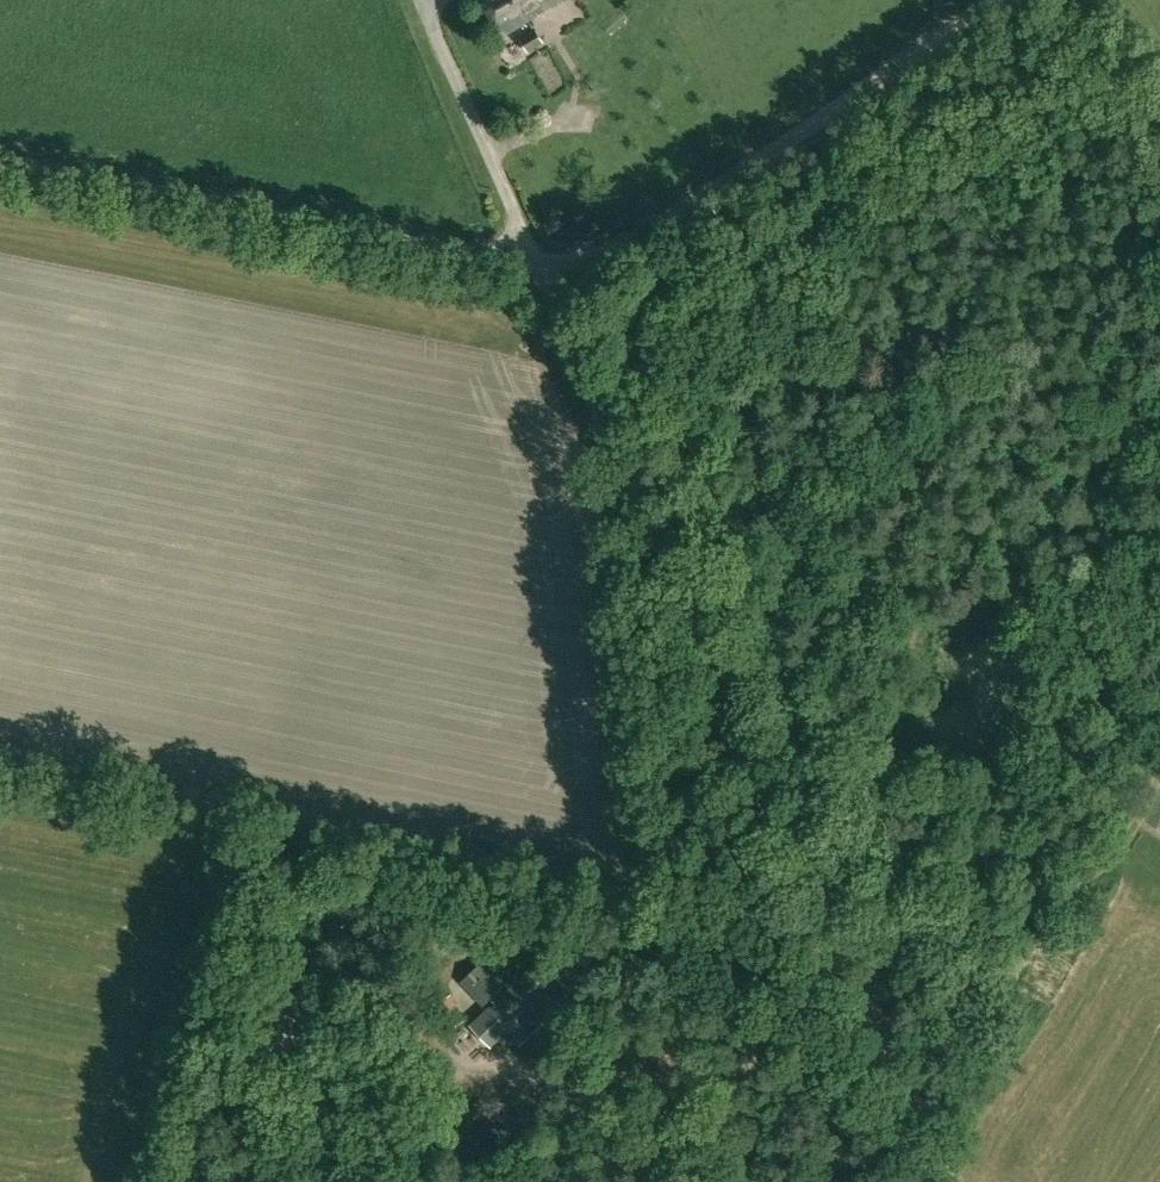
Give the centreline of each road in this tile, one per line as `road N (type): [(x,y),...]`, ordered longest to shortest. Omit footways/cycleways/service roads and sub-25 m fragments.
road 1 (track): [(956,1181),(546,263)]
road 2 (track): [(546,263),(0,167)]
road 3 (track): [(998,0),(617,249),(546,263)]

